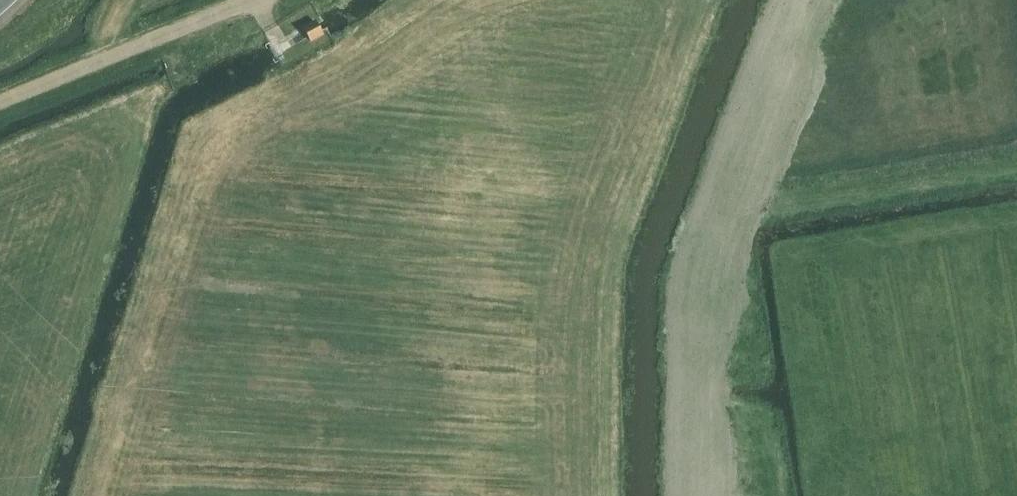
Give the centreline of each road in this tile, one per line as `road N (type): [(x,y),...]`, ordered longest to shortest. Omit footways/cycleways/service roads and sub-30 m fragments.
road 1 (unclassified): [(255,0),(0,104)]

